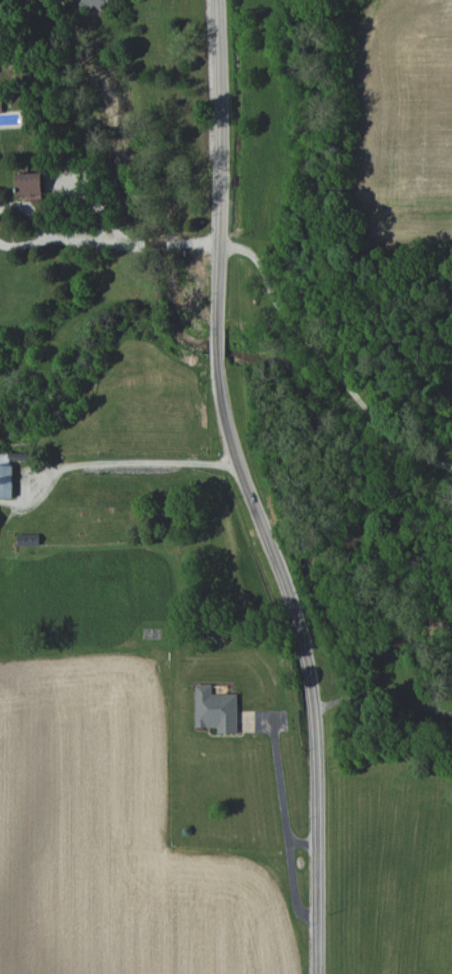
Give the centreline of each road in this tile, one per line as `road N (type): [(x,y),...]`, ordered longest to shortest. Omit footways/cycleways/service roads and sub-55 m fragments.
road 1 (tertiary): [(316,973),(313,703),(301,641),(239,465),(218,369),(217,0)]
road 2 (residential): [(0,441),(228,422)]

